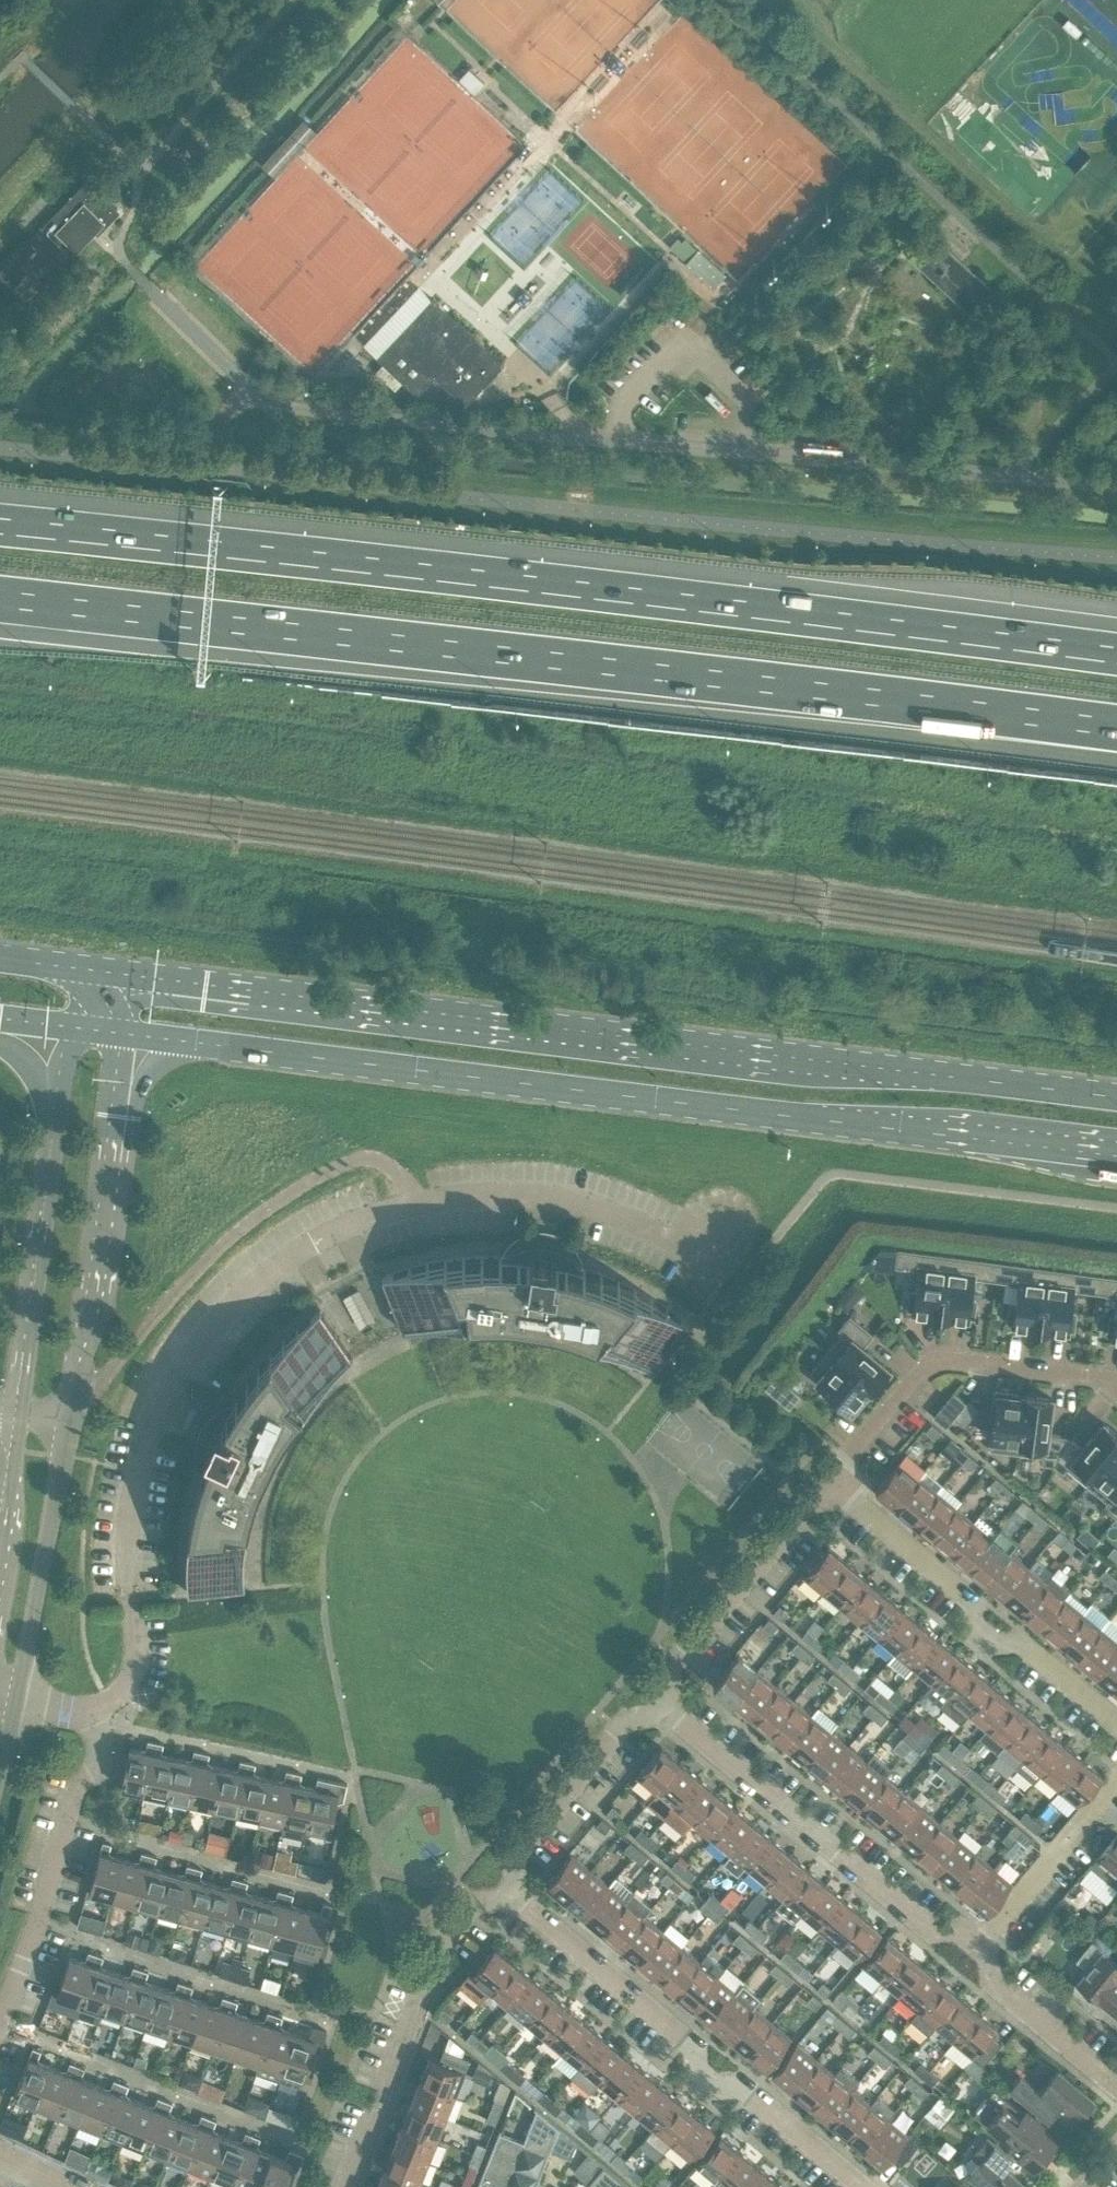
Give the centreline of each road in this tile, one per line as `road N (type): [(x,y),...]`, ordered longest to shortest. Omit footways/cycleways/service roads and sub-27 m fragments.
road 1 (motorway): [(0,597),(1116,726)]
road 2 (motorway): [(1116,647),(0,519)]
road 3 (primary): [(1116,1097),(107,971)]
road 4 (primary): [(121,1032),(1116,1156)]
road 5 (residential): [(864,2186),(509,1891)]
road 6 (residential): [(0,2019),(64,1809),(94,1770),(98,1742),(88,1711),(16,1699)]
road 7 (residential): [(980,1943),(937,1932),(660,1705)]
road 8 (residential): [(1116,1723),(1025,1643),(993,1643),(976,1629),(972,1600),(827,1481)]
road 9 (tertiary): [(76,1027),(62,1052),(14,1409)]
road 10 (tertiary): [(72,1416),(121,1032)]
road 11 (residential): [(344,2186),(441,1944),(472,1901),(509,1891)]
road 12 (residential): [(827,1481),(925,1365),(942,1358),(1086,1375),(1116,1386)]
road 13 (tertiary): [(16,1699),(72,1416)]
road 14 (residential): [(660,1705),(675,1659),(827,1481)]
road 15 (residential): [(509,1891),(511,1857),(628,1717),(660,1705)]
road 16 (residential): [(980,1943),(1116,1779)]
road 17 (residential): [(1116,2088),(991,1978),(980,1943)]
road 18 (tertiary): [(14,1409),(0,1562)]

